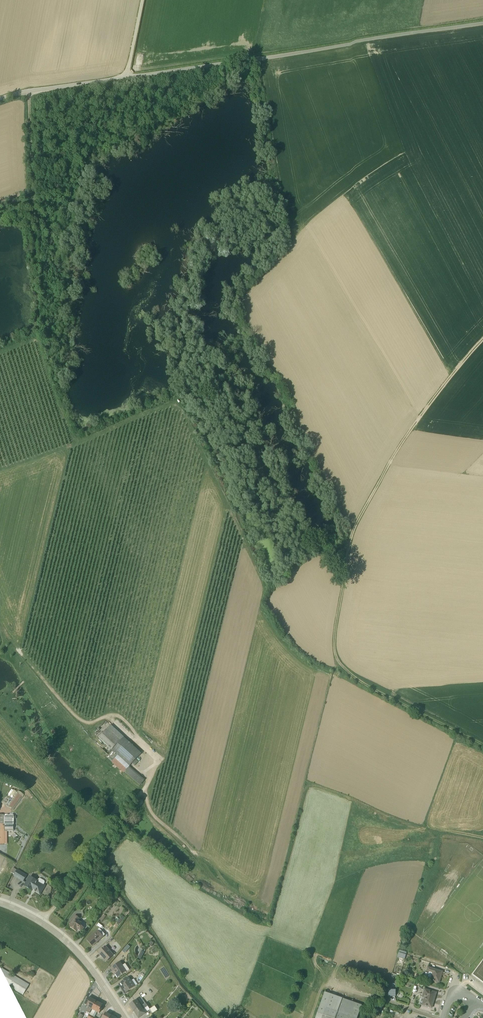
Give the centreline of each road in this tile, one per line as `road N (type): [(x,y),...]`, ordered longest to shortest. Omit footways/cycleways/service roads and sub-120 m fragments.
road 1 (track): [(482,340),(417,421),(352,533),(334,642),(352,676),(482,745)]
road 2 (unclassified): [(482,25),(0,99)]
road 3 (track): [(41,923),(145,788),(151,757),(106,717),(90,723),(74,715),(0,622)]
road 4 (track): [(266,589),(178,406),(0,469)]
road 5 (track): [(28,92),(38,337)]
road 6 (residential): [(124,1017),(63,939),(0,904)]
road 7 (track): [(145,788),(154,815),(213,877),(248,899)]

